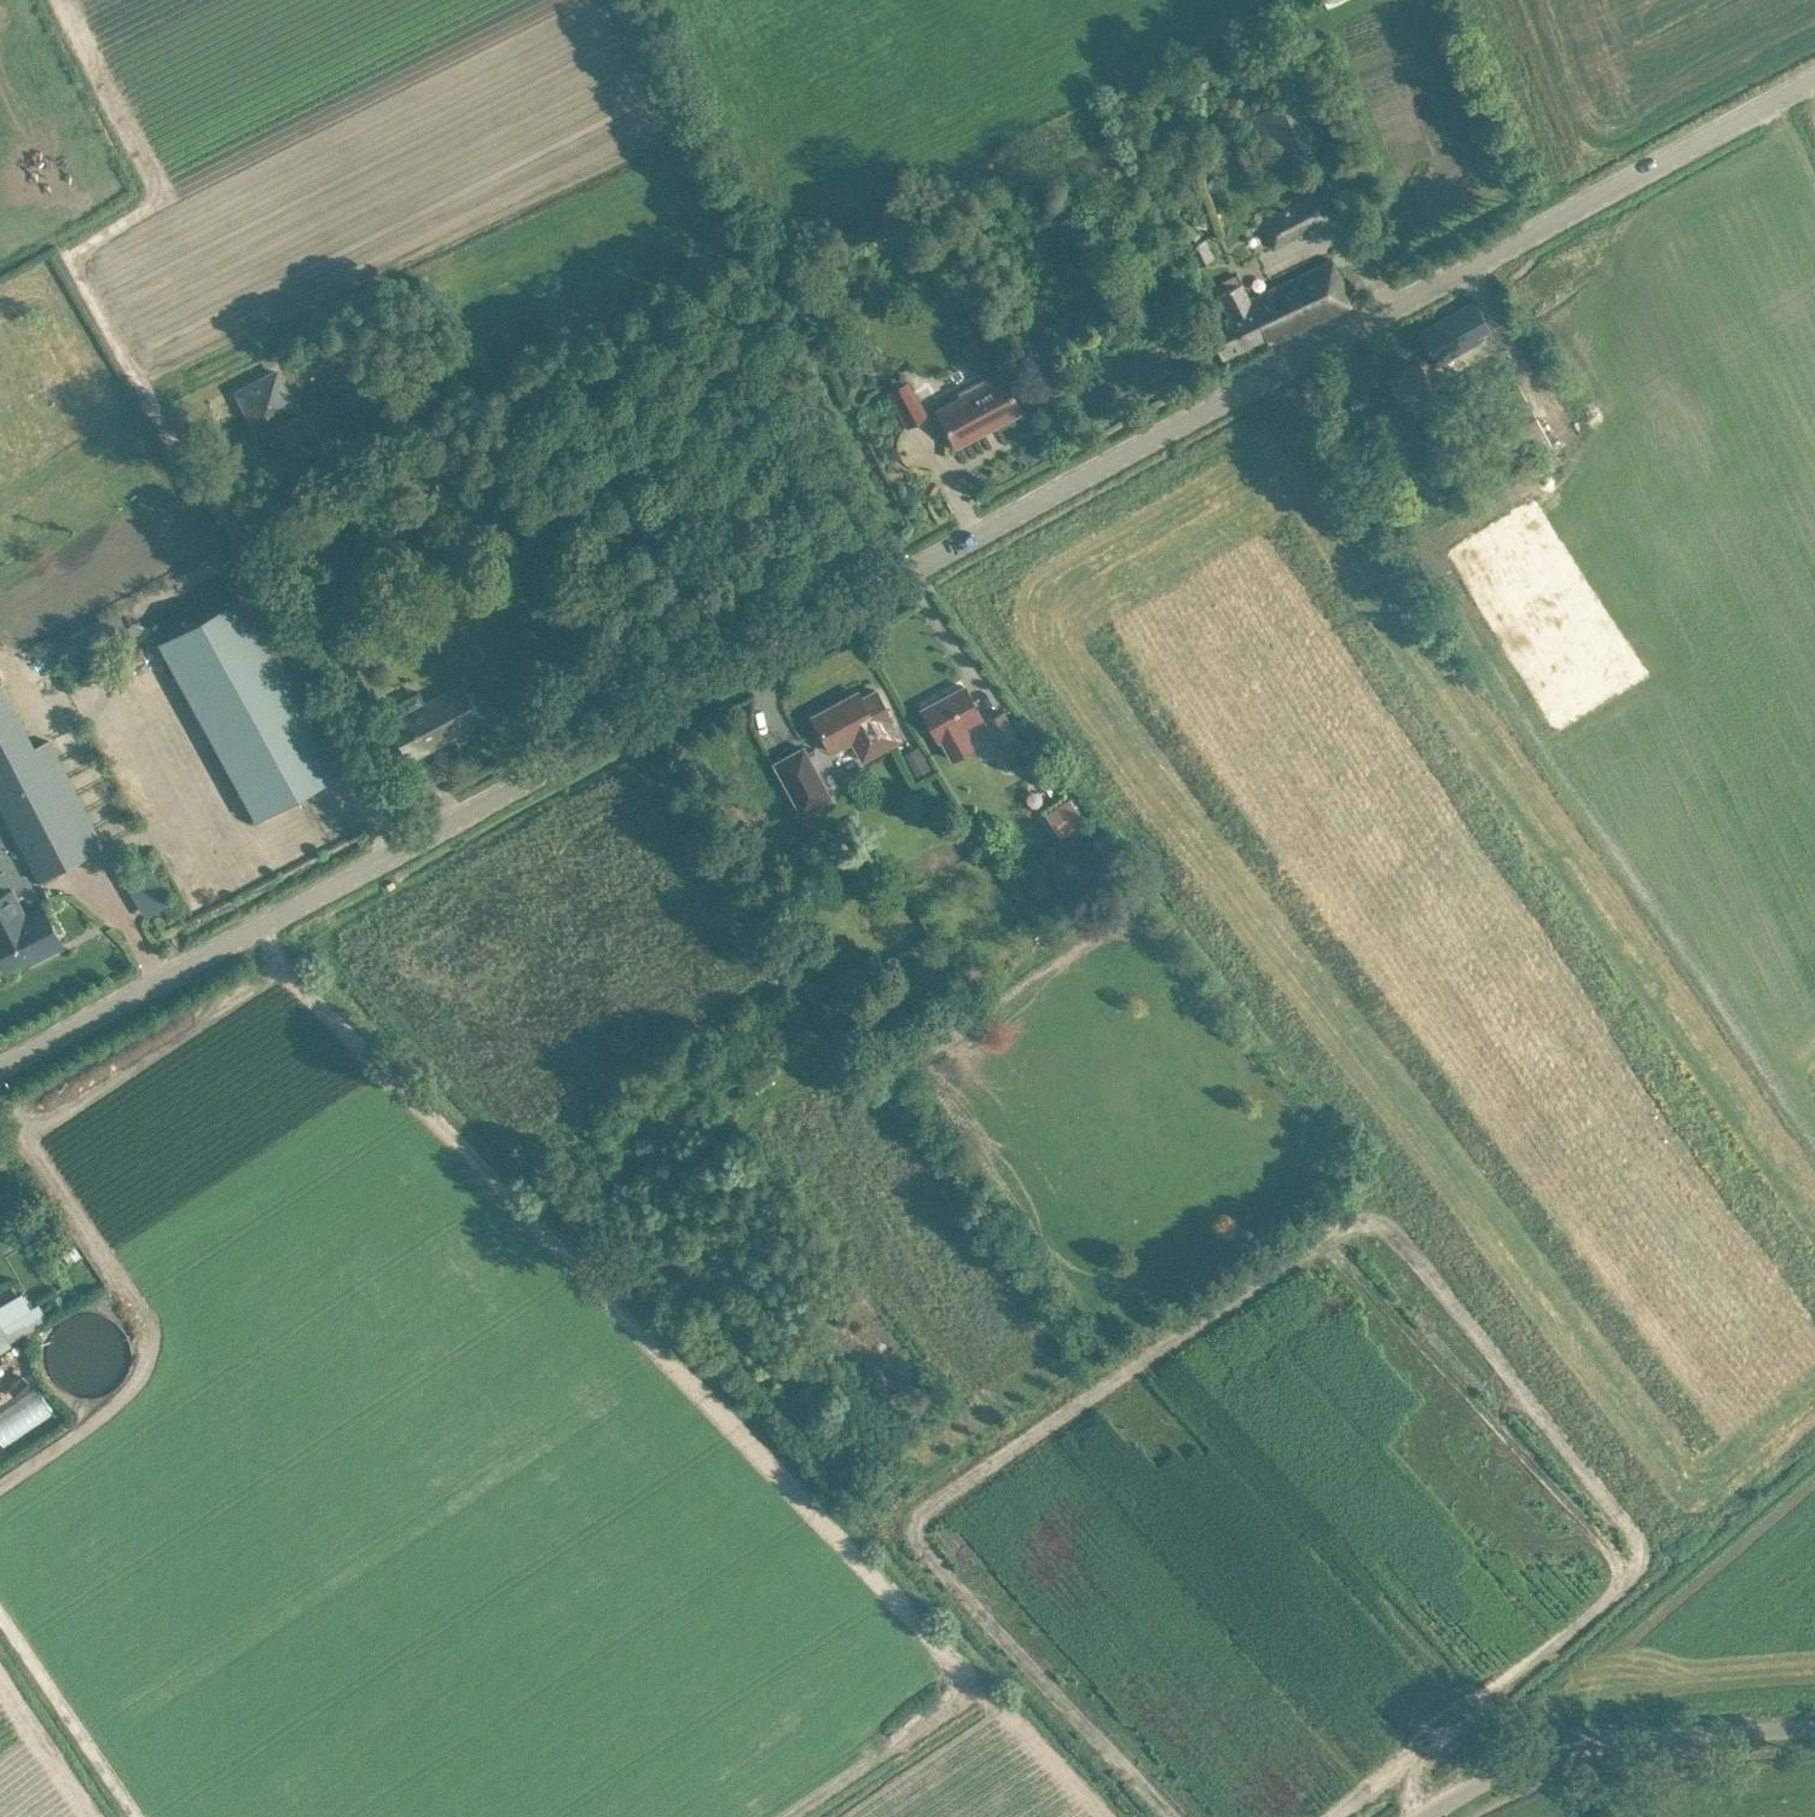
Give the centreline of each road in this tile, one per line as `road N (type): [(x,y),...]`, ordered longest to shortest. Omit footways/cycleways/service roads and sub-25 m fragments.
road 1 (unclassified): [(0,1071),(1814,79)]
road 2 (unclassified): [(1385,1816),(1467,1750),(1564,1719),(1814,1718)]

